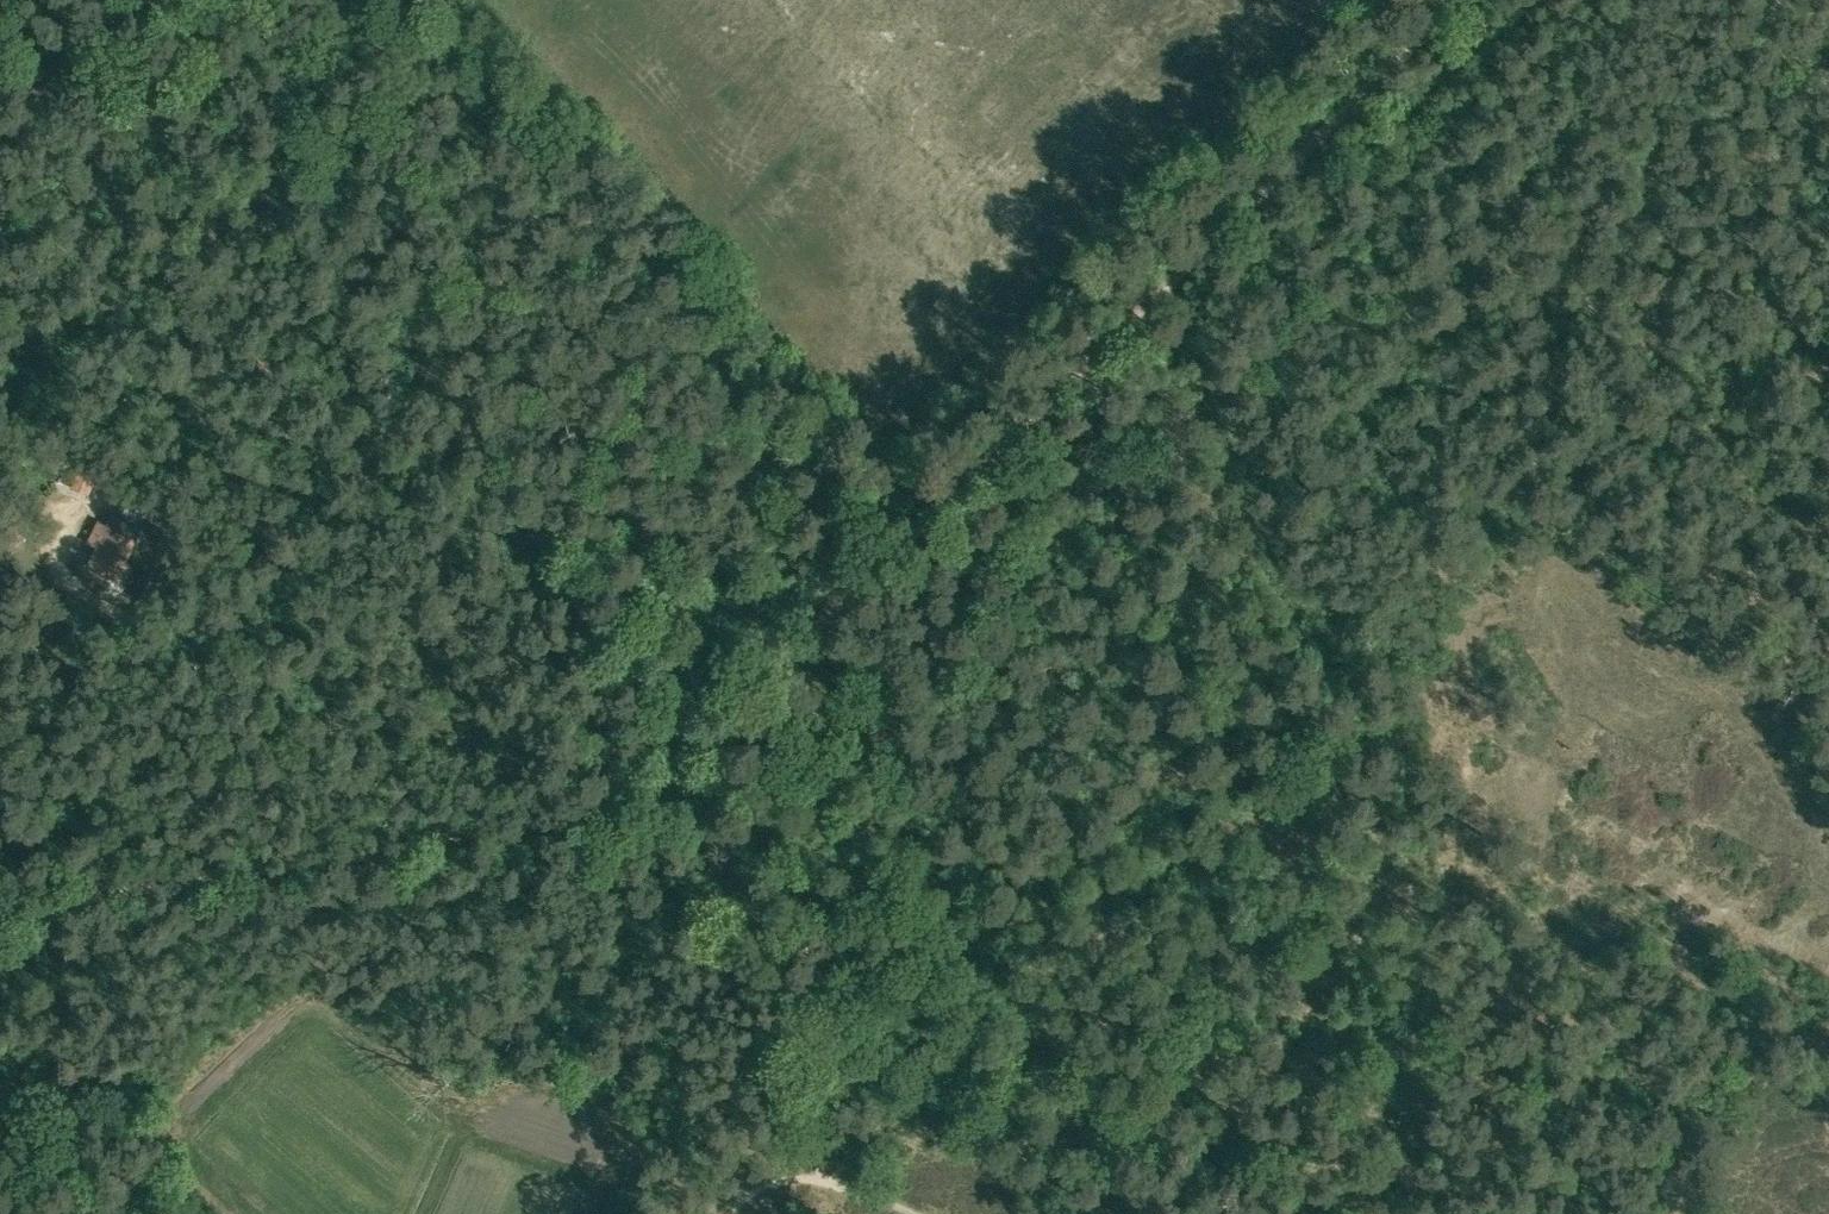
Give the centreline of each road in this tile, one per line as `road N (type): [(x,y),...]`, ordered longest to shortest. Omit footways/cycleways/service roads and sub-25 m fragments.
road 1 (track): [(607,801),(714,726),(1445,0)]
road 2 (track): [(0,909),(567,816),(607,801)]

